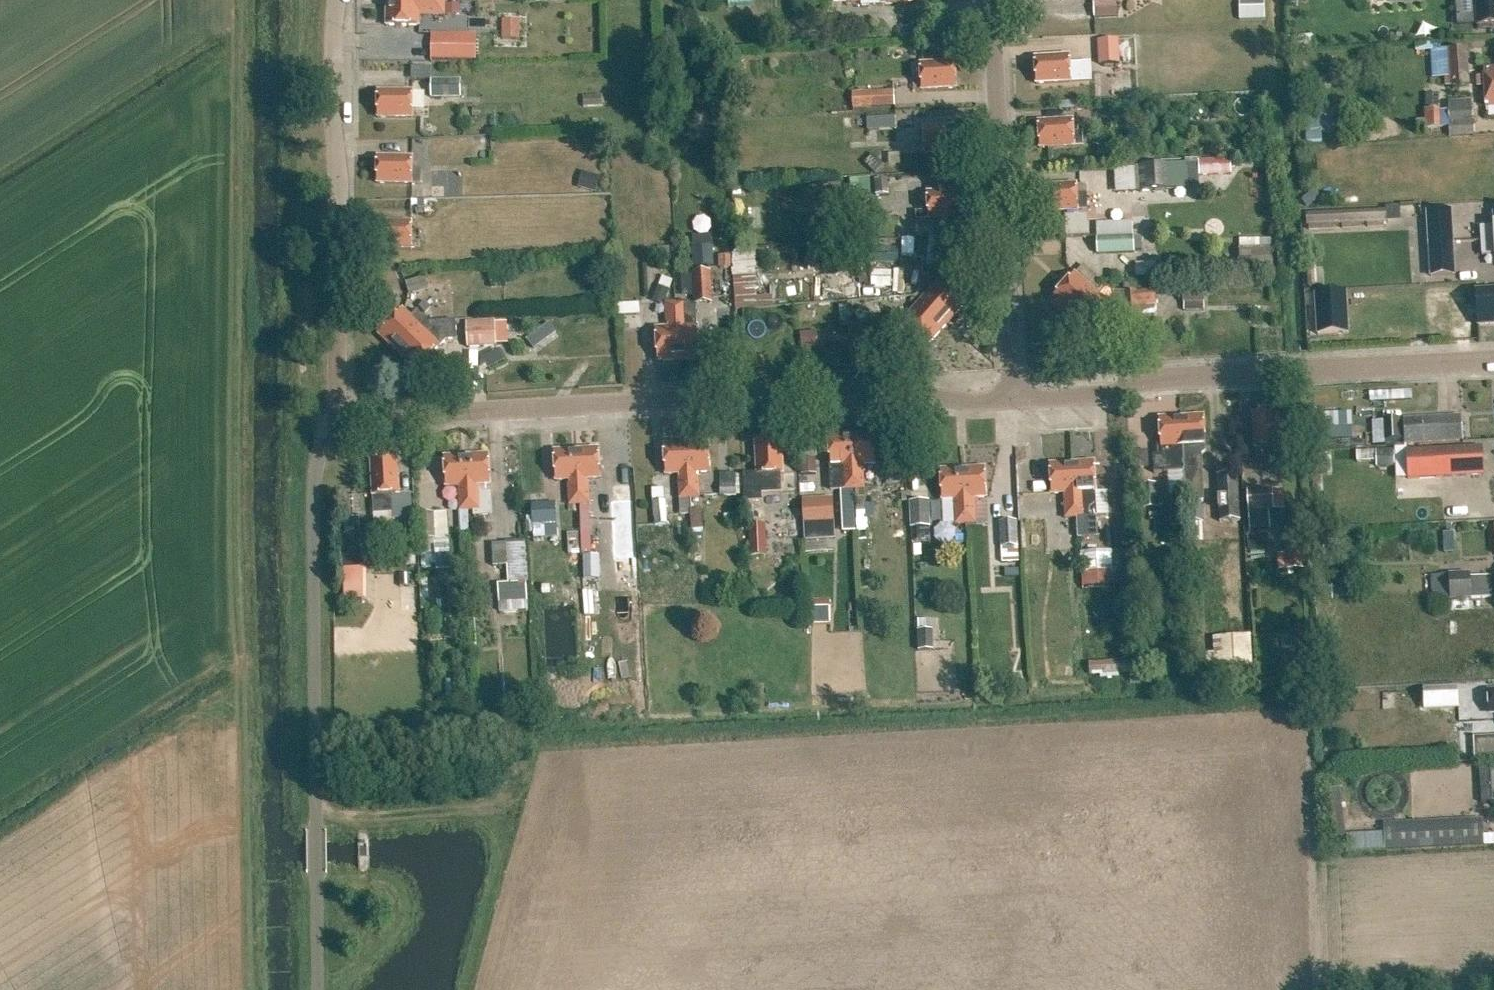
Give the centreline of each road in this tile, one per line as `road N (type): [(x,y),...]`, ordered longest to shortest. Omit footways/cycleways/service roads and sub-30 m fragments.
road 1 (track): [(236,0),(256,989)]
road 2 (unclassified): [(1010,402),(900,389),(362,407),(343,394)]
road 3 (unclassified): [(317,989),(314,478),(343,394)]
road 4 (unclassified): [(1493,361),(1151,379),(1112,395),(1010,402)]
road 5 (residential): [(1010,402),(986,0)]
road 6 (residential): [(343,394),(345,0)]
road 7 (track): [(316,816),(499,809),(530,783)]

